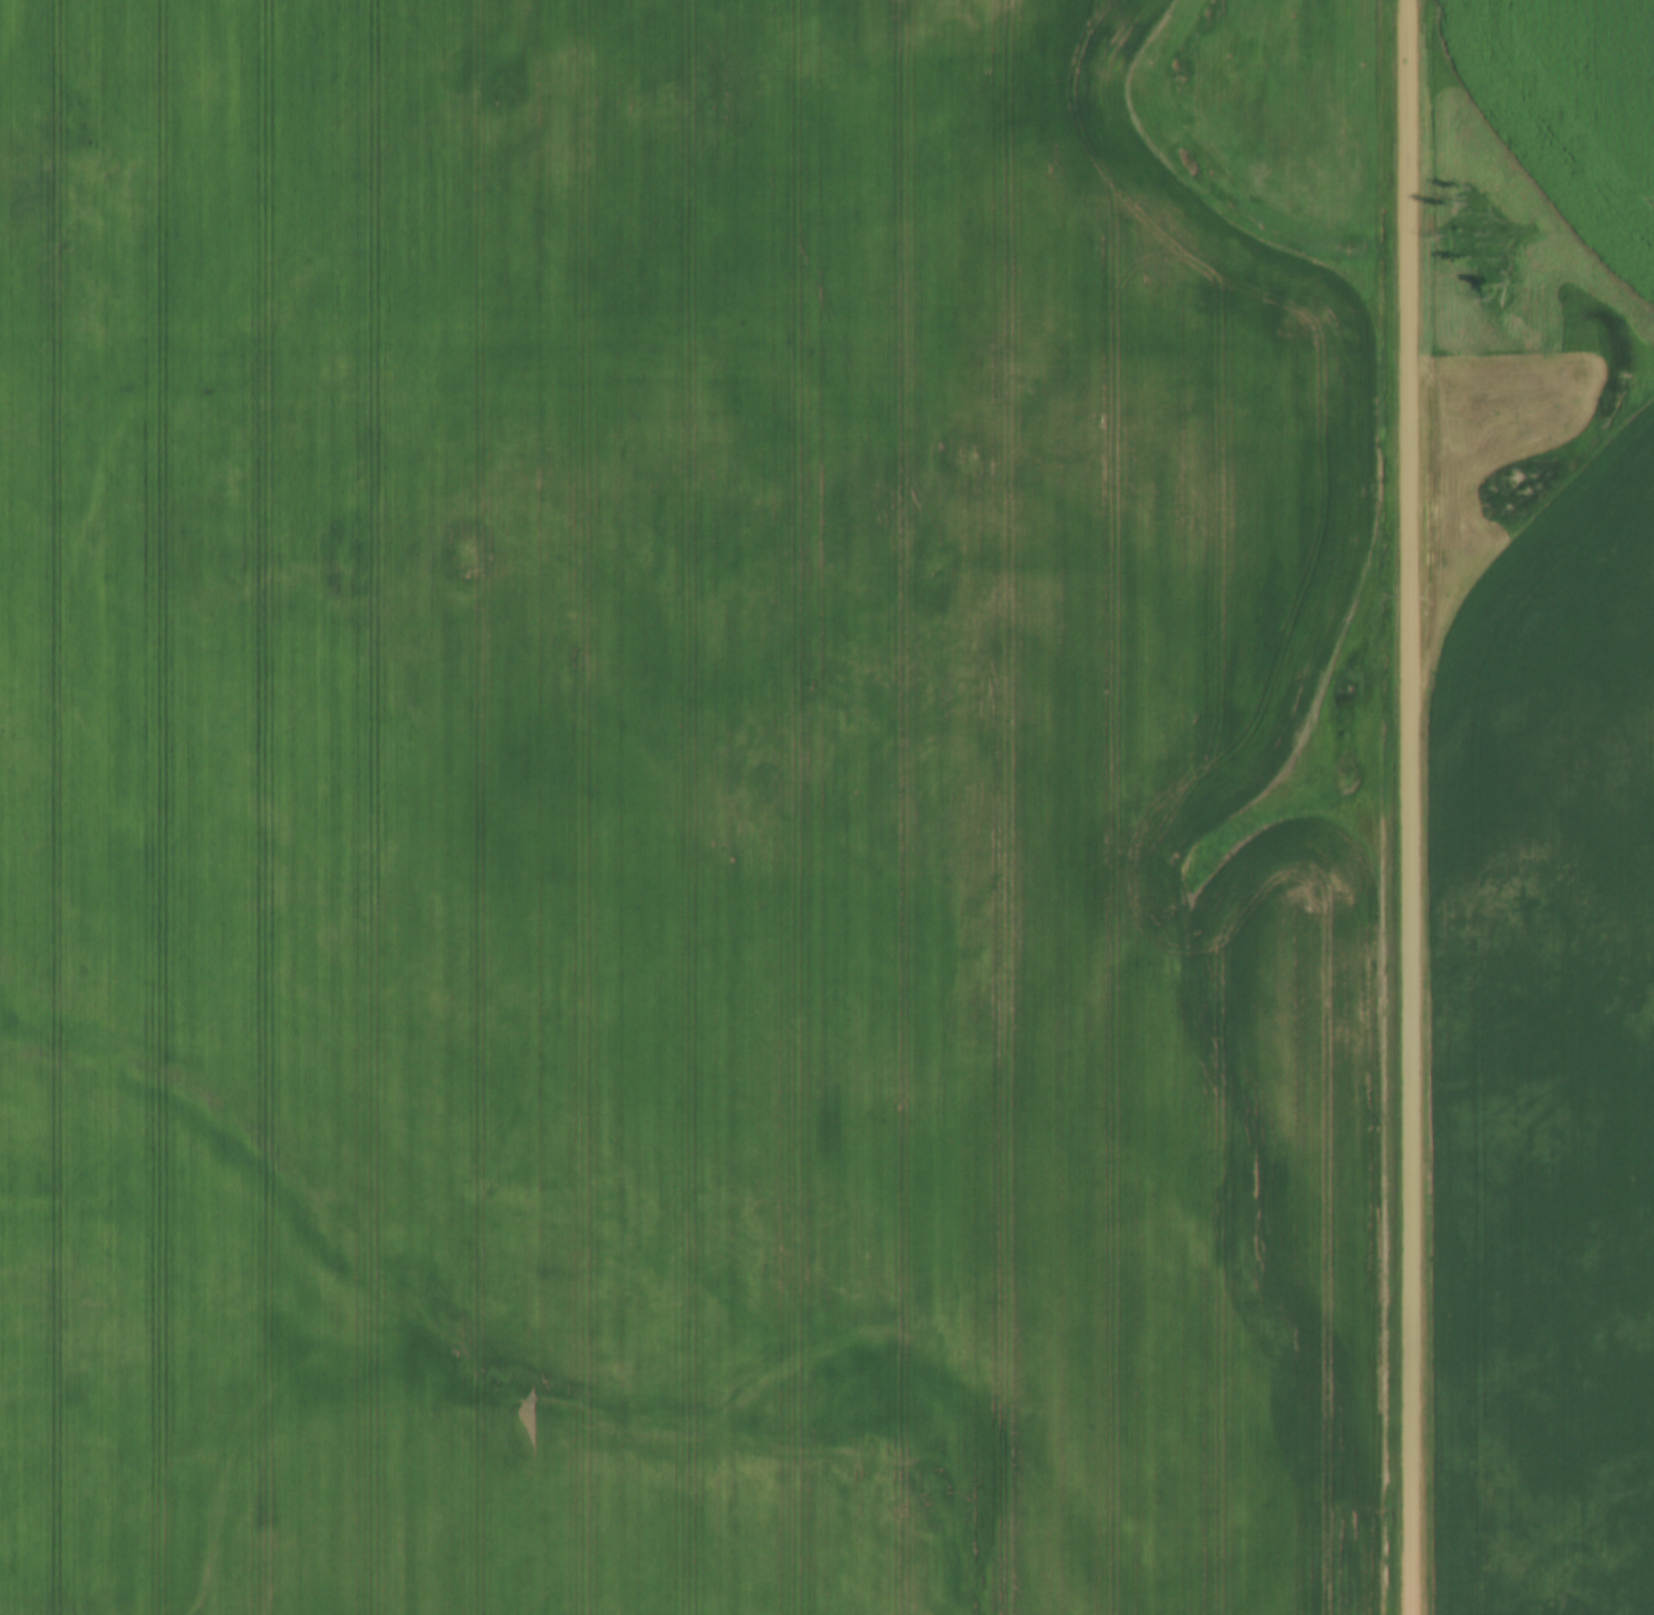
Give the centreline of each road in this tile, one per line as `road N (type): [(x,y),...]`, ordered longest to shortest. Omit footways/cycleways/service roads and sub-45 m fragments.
road 1 (tertiary): [(1415,1614),(1409,0)]

